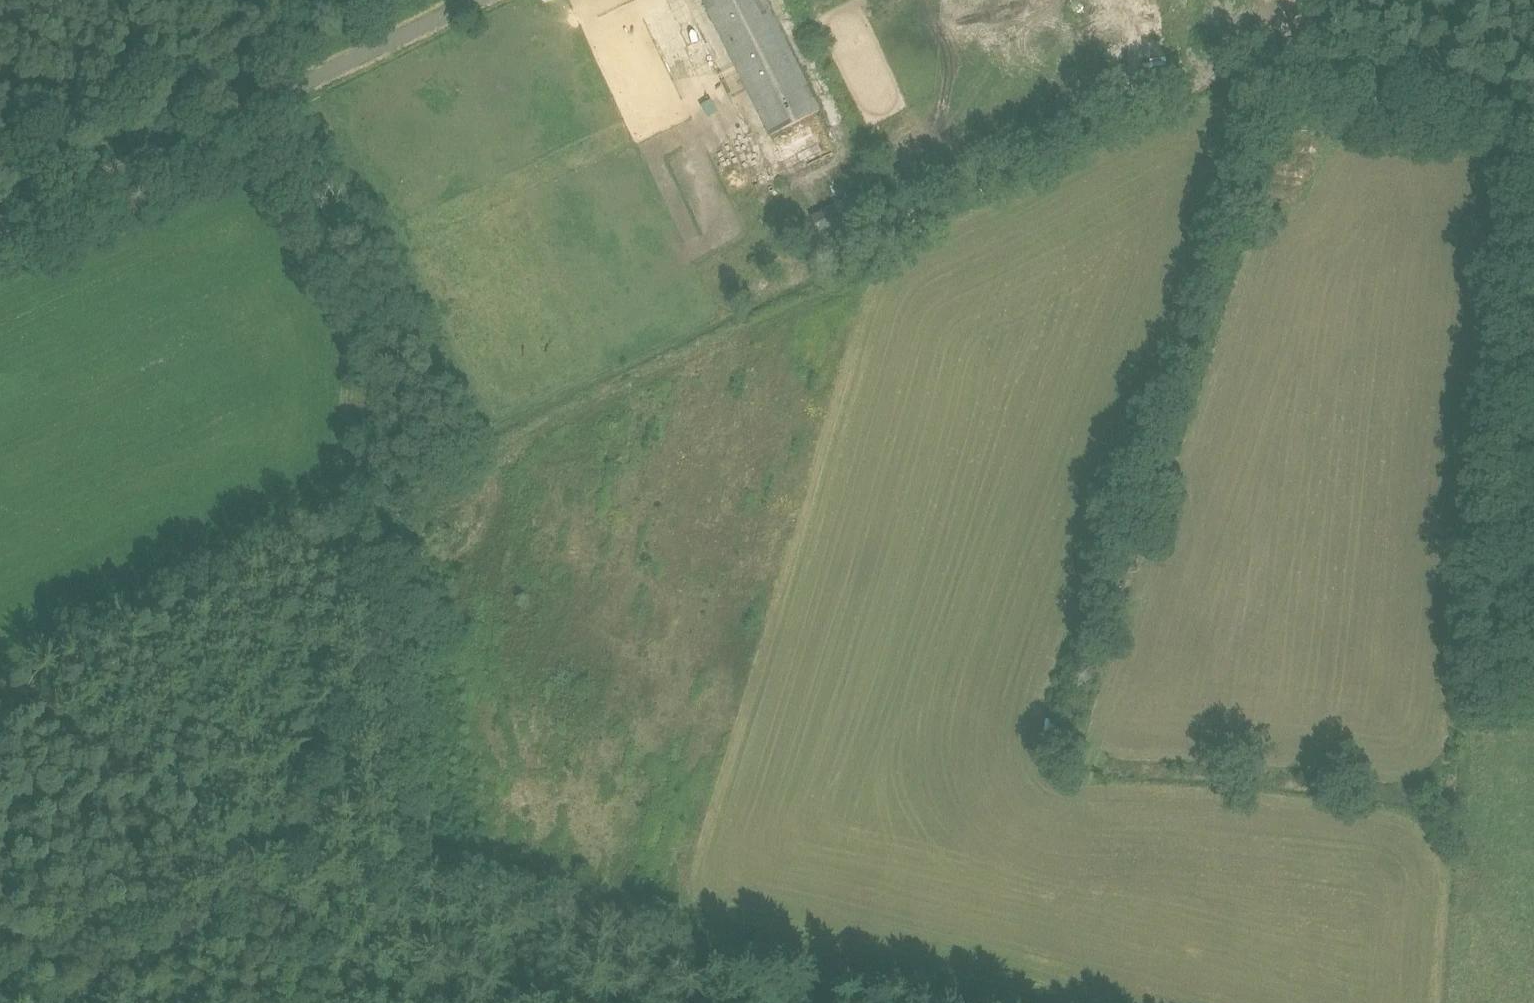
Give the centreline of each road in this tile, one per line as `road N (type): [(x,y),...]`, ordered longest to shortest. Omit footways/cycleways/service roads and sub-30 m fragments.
road 1 (unclassified): [(0,230),(476,0)]

